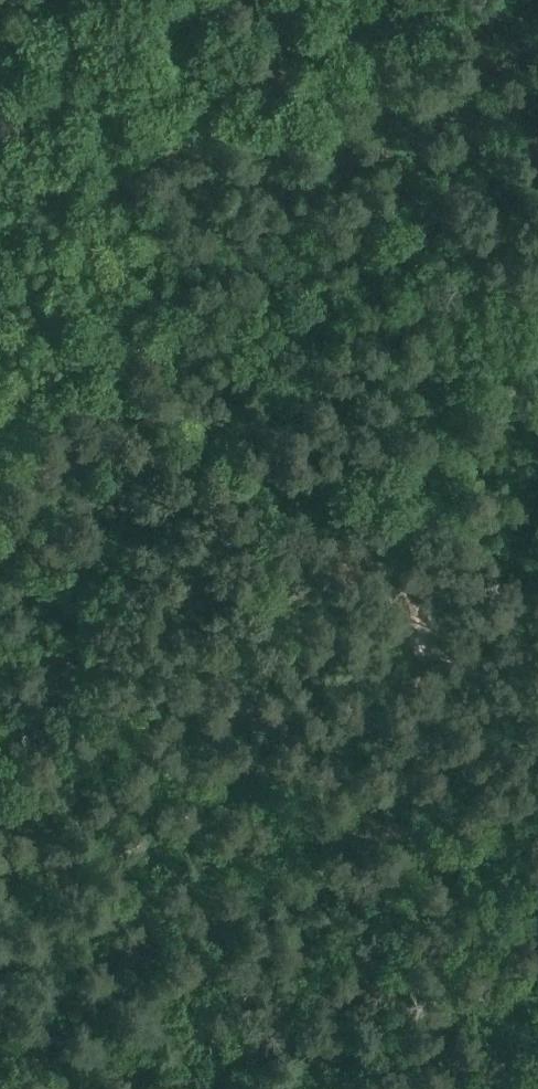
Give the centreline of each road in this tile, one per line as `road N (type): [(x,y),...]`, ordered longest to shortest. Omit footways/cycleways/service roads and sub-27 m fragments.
road 1 (track): [(537,404),(376,278),(302,201),(248,163),(191,145)]
road 2 (track): [(191,145),(160,139),(127,117),(102,90),(56,0)]

